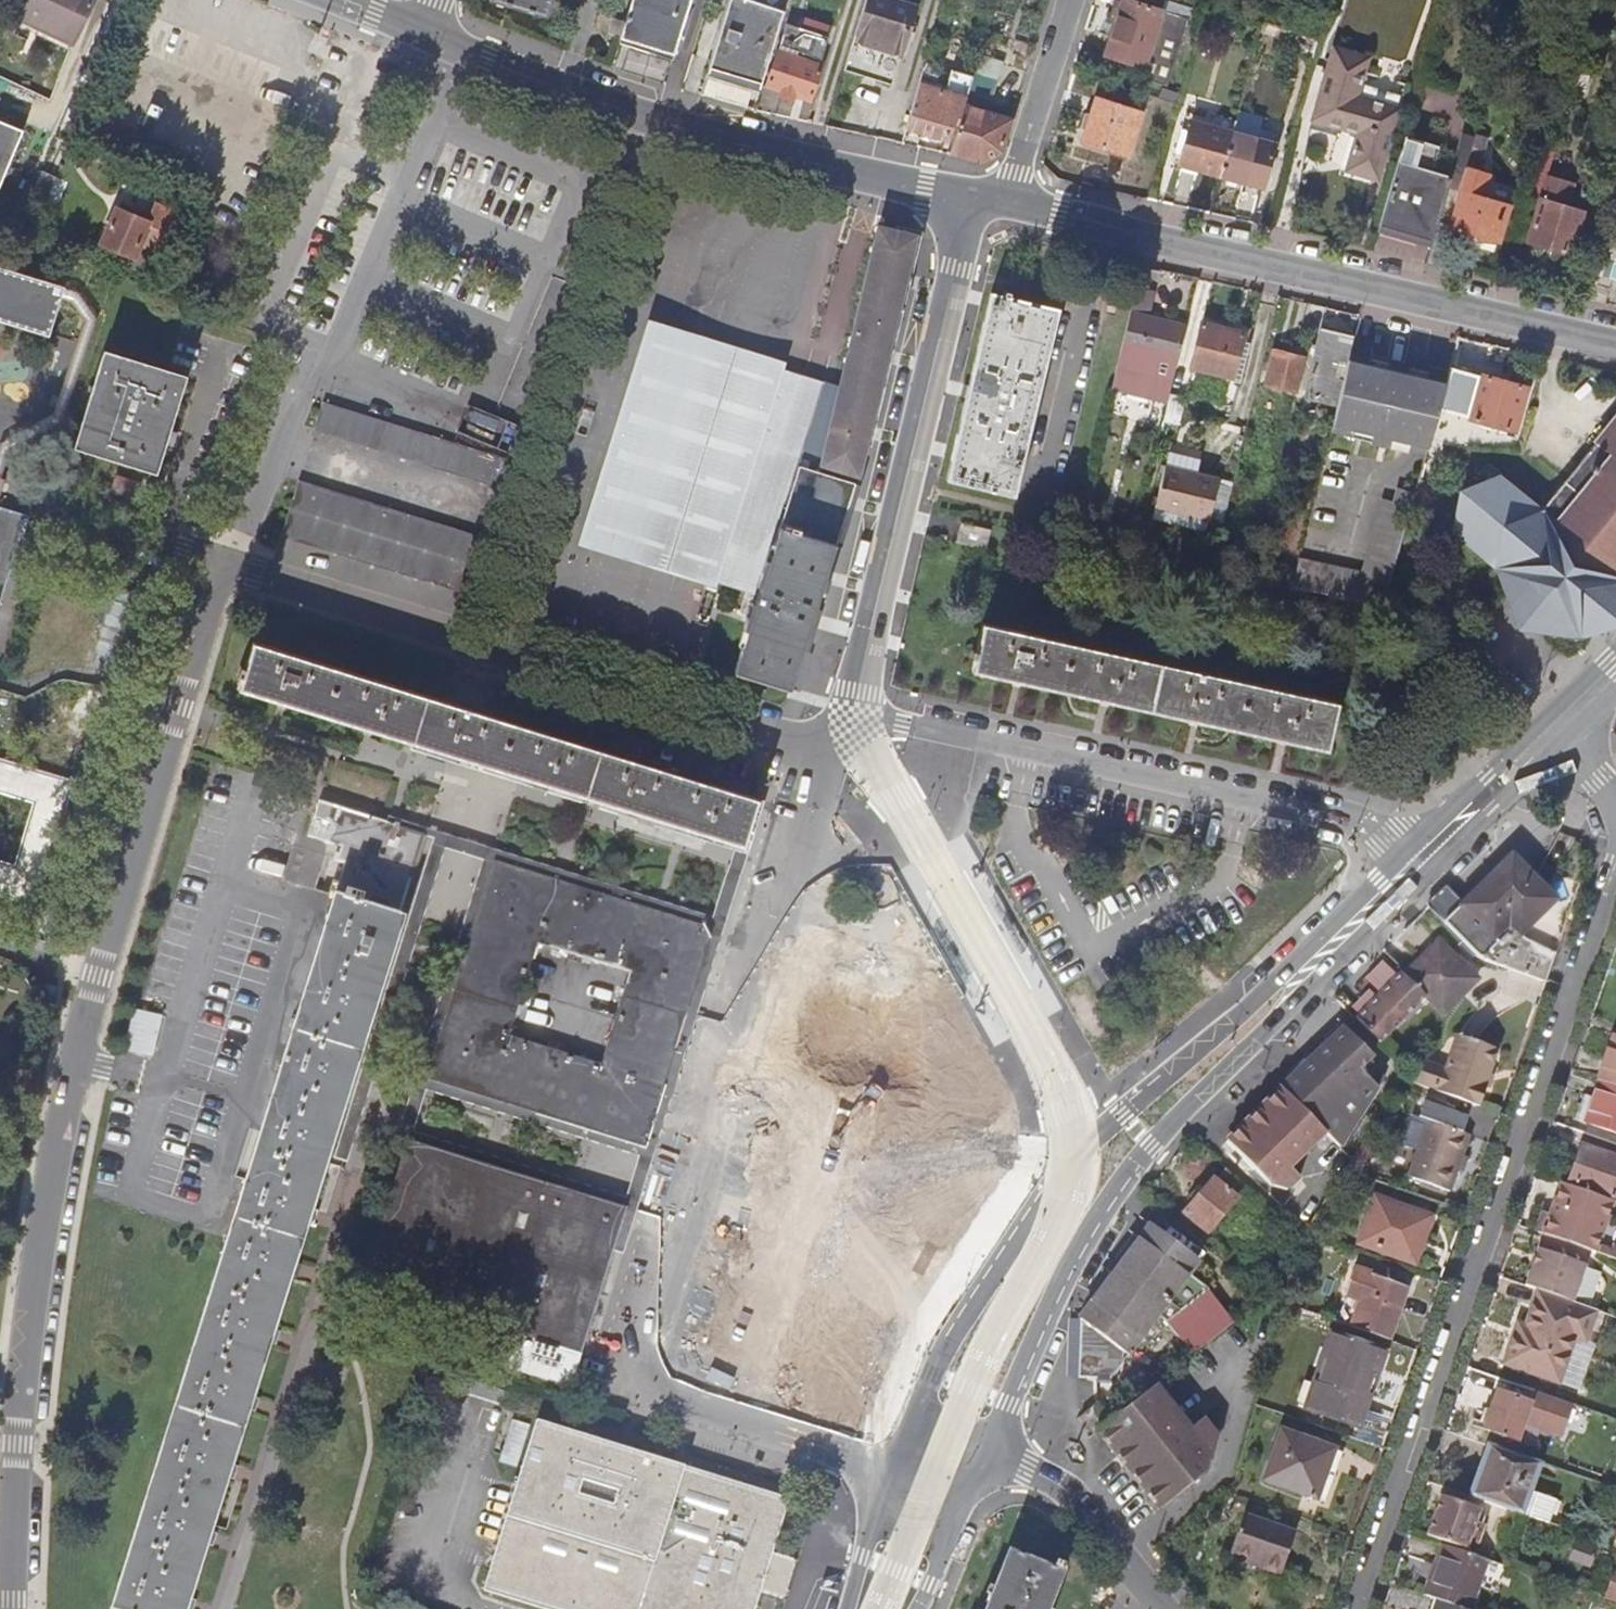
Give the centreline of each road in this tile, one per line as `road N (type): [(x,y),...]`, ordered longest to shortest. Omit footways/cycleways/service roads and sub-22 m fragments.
road 1 (residential): [(219,573),(75,1060),(29,1311),(9,1608)]
road 2 (residential): [(835,754),(651,1365),(671,1401),(898,1475)]
road 3 (residential): [(1615,858),(1357,1608)]
road 4 (secondary): [(1435,847),(1340,919),(1100,1135),(945,1353),(919,1422)]
road 5 (secondary): [(988,1444),(1030,1343),(1151,1147),(1365,933),(1435,847)]
road 6 (residential): [(835,754),(219,573)]
road 7 (tertiary): [(1010,202),(1615,344)]
road 8 (residential): [(851,714),(1435,847)]
road 9 (tertiary): [(457,46),(662,125),(971,196)]
road 10 (residential): [(971,196),(851,714)]
road 11 (residential): [(423,125),(363,101),(269,327),(321,348)]
road 12 (residential): [(321,348),(495,418),(524,346)]
road 13 (residential): [(556,270),(590,192),(423,125)]
road 14 (residential): [(1156,1608),(1035,1464),(988,1444)]
road 15 (residential): [(276,448),(479,508)]
road 16 (residential): [(1010,202),(1071,0)]
road 17 (residential): [(524,346),(353,278)]
road 18 (residential): [(556,270),(390,196)]
road 19 (secondary): [(1435,847),(1541,743)]
road 20 (secondary): [(898,1475),(848,1608)]
road 21 (residential): [(276,448),(219,573)]
road 22 (secondary): [(918,1608),(965,1498)]

